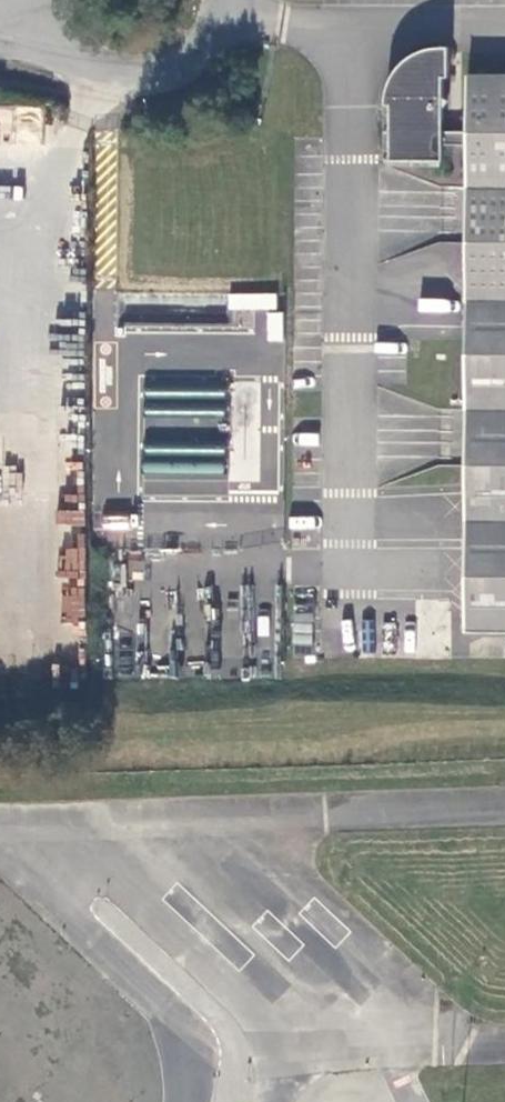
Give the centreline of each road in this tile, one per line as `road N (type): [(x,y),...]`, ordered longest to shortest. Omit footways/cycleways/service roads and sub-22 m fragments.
road 1 (residential): [(42,18),(81,68),(143,82),(200,54),(226,0)]

